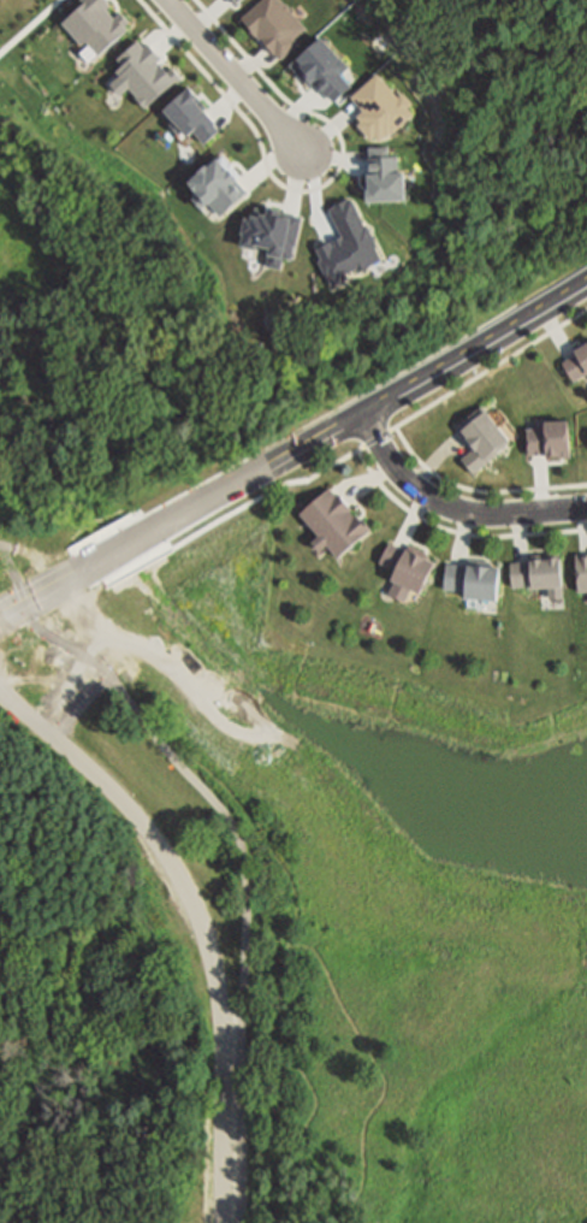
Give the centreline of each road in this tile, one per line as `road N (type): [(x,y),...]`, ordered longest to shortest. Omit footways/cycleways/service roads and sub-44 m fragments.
road 1 (residential): [(586,276),(0,614)]
road 2 (residential): [(362,410),(396,465),(443,502),(493,513),(586,506)]
road 3 (residential): [(307,155),(169,0)]

